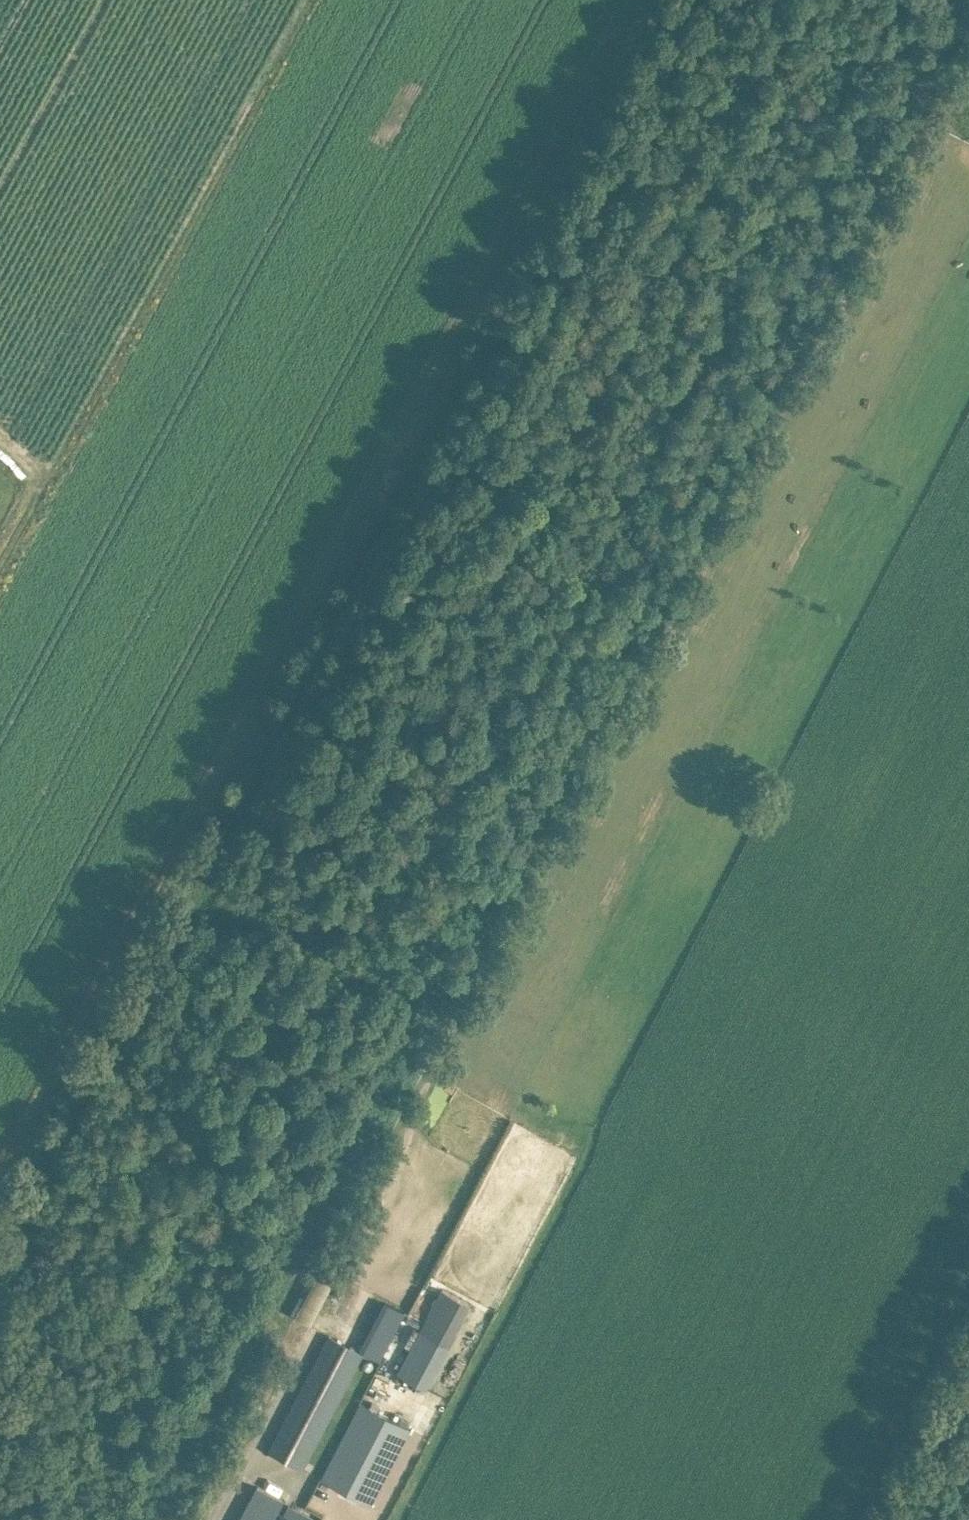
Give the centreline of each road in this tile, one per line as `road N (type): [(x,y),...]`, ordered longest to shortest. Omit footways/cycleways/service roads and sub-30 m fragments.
road 1 (track): [(0,1229),(188,877)]

